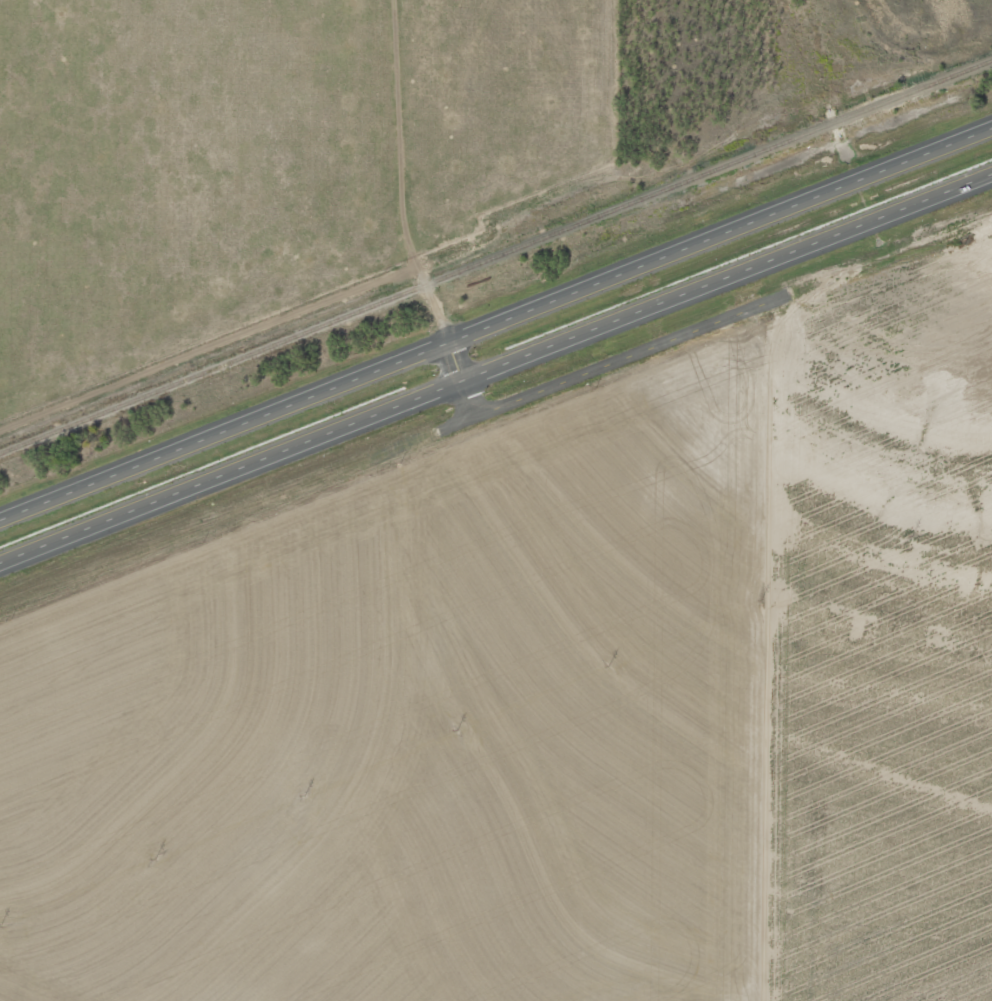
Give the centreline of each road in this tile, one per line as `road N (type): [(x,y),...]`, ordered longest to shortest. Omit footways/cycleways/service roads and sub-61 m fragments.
road 1 (trunk): [(0,566),(991,175)]
road 2 (trunk): [(991,132),(0,522)]
road 3 (residential): [(798,1000),(801,443),(815,417),(991,331)]
road 4 (residential): [(801,443),(261,645)]
road 5 (residential): [(0,743),(261,645)]

